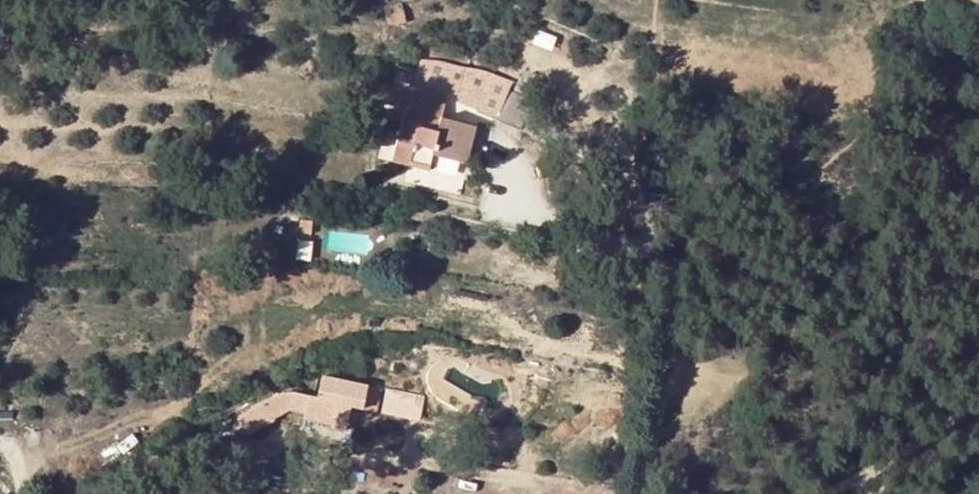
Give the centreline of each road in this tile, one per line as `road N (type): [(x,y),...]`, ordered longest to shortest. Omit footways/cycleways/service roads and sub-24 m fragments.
road 1 (track): [(602,493),(353,452)]
road 2 (track): [(819,493),(878,466),(978,398)]

